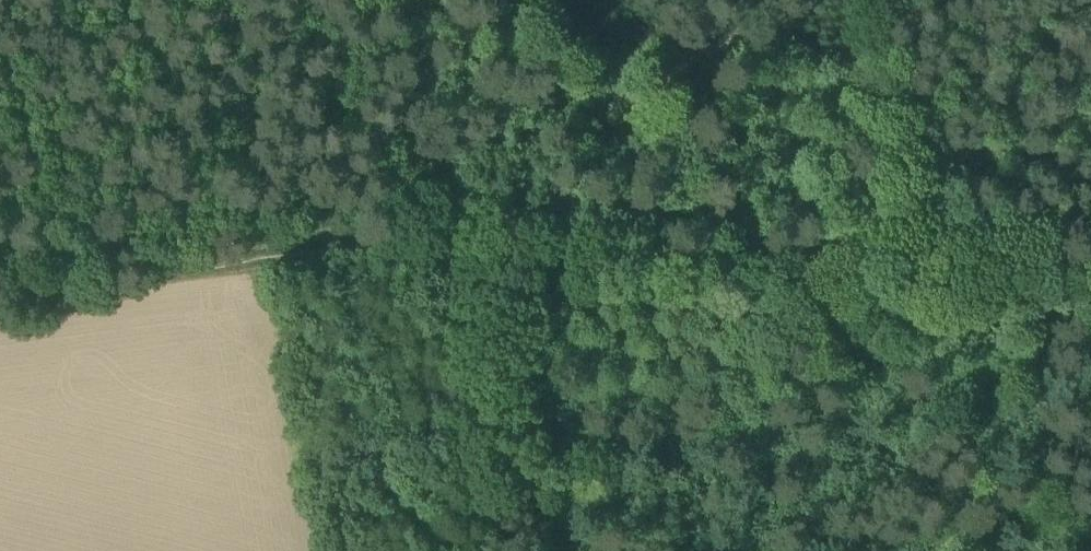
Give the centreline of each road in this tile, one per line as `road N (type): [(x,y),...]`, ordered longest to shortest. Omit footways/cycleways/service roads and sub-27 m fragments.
road 1 (track): [(896,253),(470,253),(447,237),(408,0)]
road 2 (track): [(0,290),(419,226),(447,237)]
road 3 (track): [(896,253),(1090,221)]

